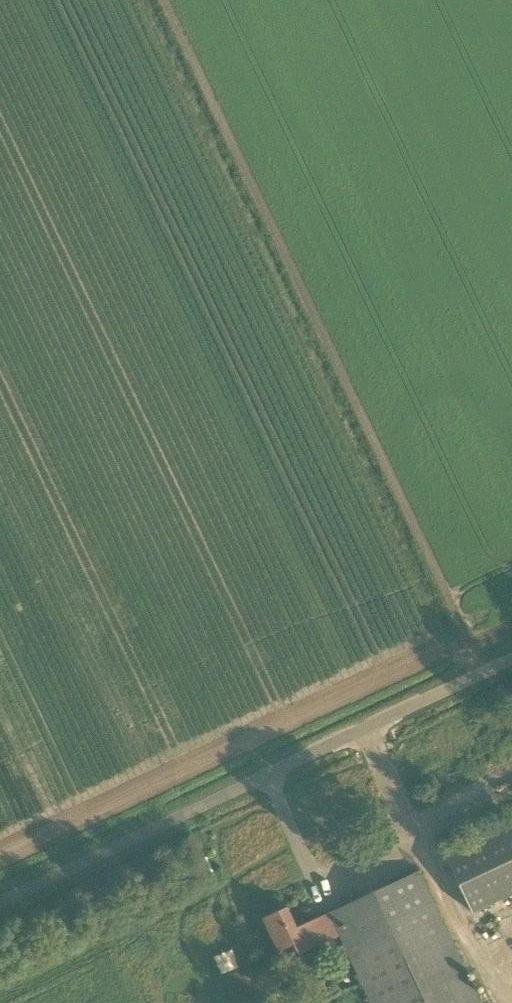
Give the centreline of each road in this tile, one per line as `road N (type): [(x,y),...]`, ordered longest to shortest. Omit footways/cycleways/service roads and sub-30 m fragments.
road 1 (unclassified): [(0,897),(511,654)]

